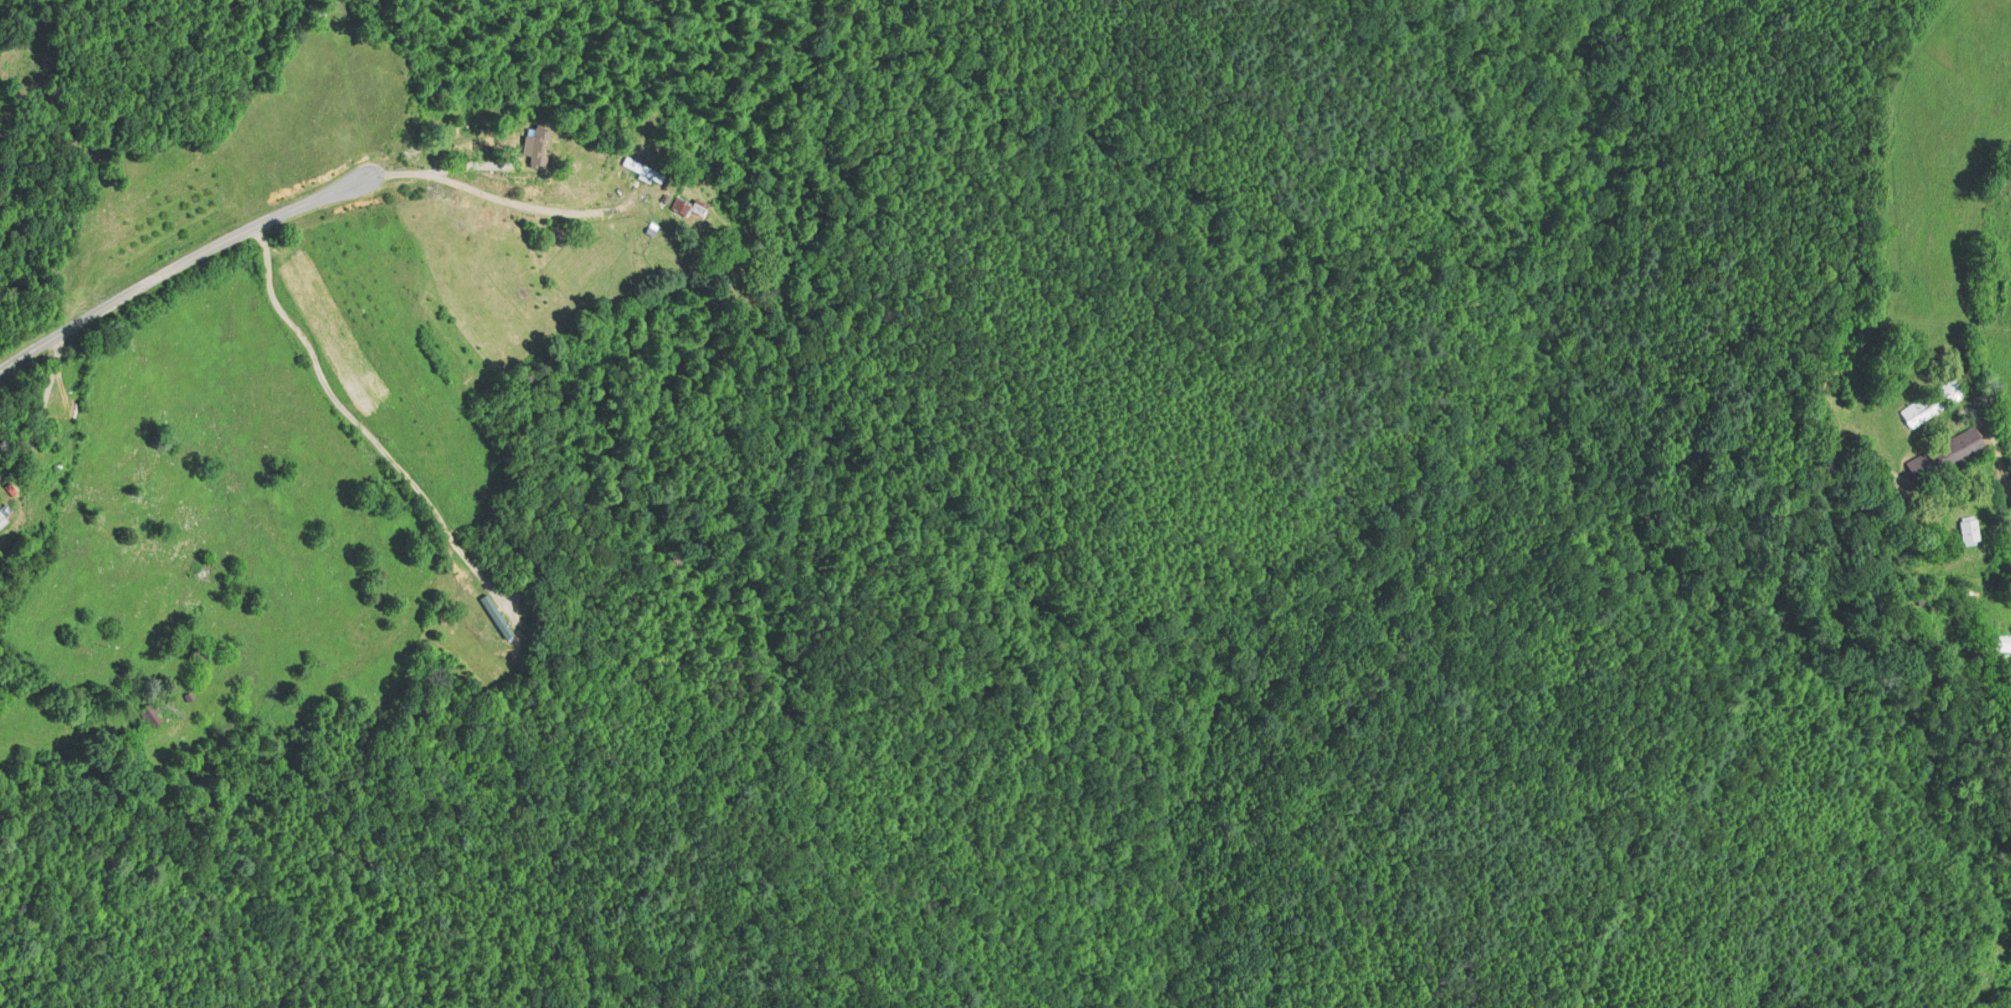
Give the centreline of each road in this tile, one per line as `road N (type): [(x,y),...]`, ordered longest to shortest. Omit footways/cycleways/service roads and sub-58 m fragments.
road 1 (residential): [(0,366),(30,339),(145,271),(364,180)]

